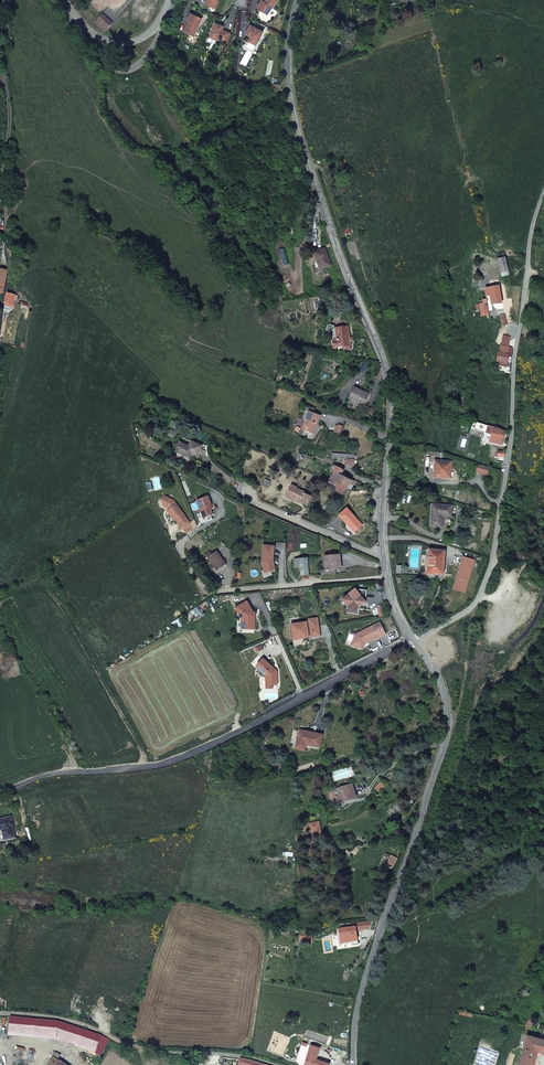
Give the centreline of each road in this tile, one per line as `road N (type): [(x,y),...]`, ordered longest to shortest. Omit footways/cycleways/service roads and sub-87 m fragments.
road 1 (tertiary): [(388,577),(389,380),(299,140),(288,61),(299,0)]
road 2 (unclassified): [(414,641),(474,605),(491,565),(529,240),(543,191)]
road 3 (residential): [(414,641),(180,758),(56,773),(0,794)]
road 4 (tertiary): [(353,1064),(359,1001),(447,723),(441,682),(414,641)]
road 5 (residential): [(388,577),(203,589),(181,547),(220,515),(213,493)]
road 6 (residential): [(0,1014),(75,1023),(150,1051),(273,1064)]
road 7 (track): [(4,0),(13,271)]
road 8 (tertiary): [(170,0),(156,31),(114,43),(59,0)]
road 9 (track): [(447,723),(458,710),(474,605)]

